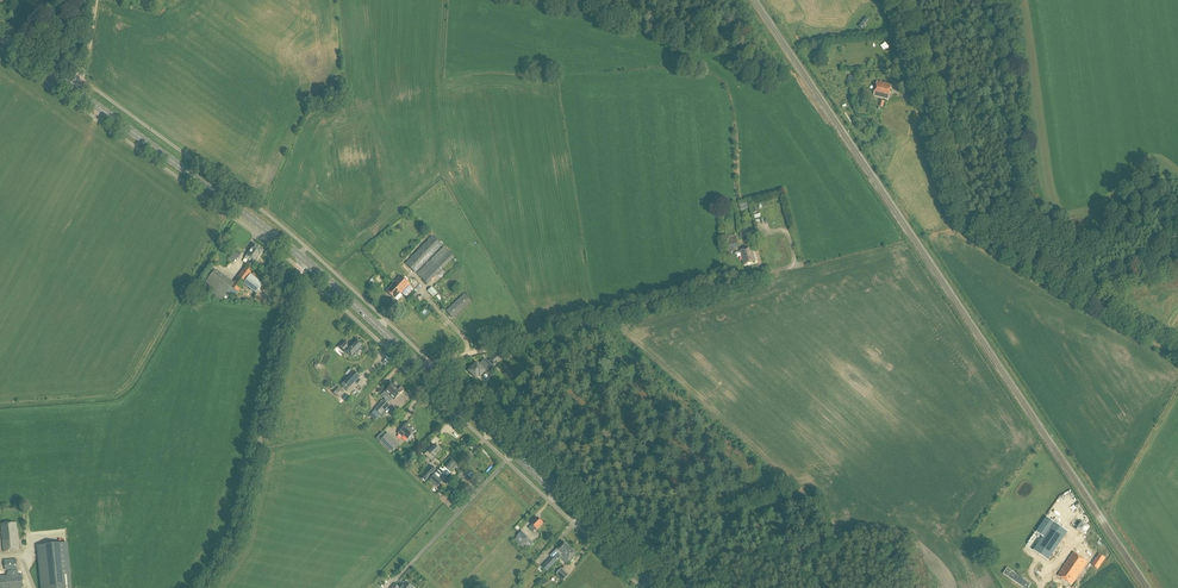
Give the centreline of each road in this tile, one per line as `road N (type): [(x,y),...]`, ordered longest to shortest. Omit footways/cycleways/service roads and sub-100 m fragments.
road 1 (primary): [(656,587),(301,256)]
road 2 (unclassified): [(1177,354),(968,224),(899,0)]
road 3 (track): [(424,369),(800,265)]
road 4 (unclassified): [(204,587),(234,542),(246,505),(301,256)]
road 5 (primary): [(301,256),(73,89)]
road 6 (track): [(1177,392),(1107,510)]

